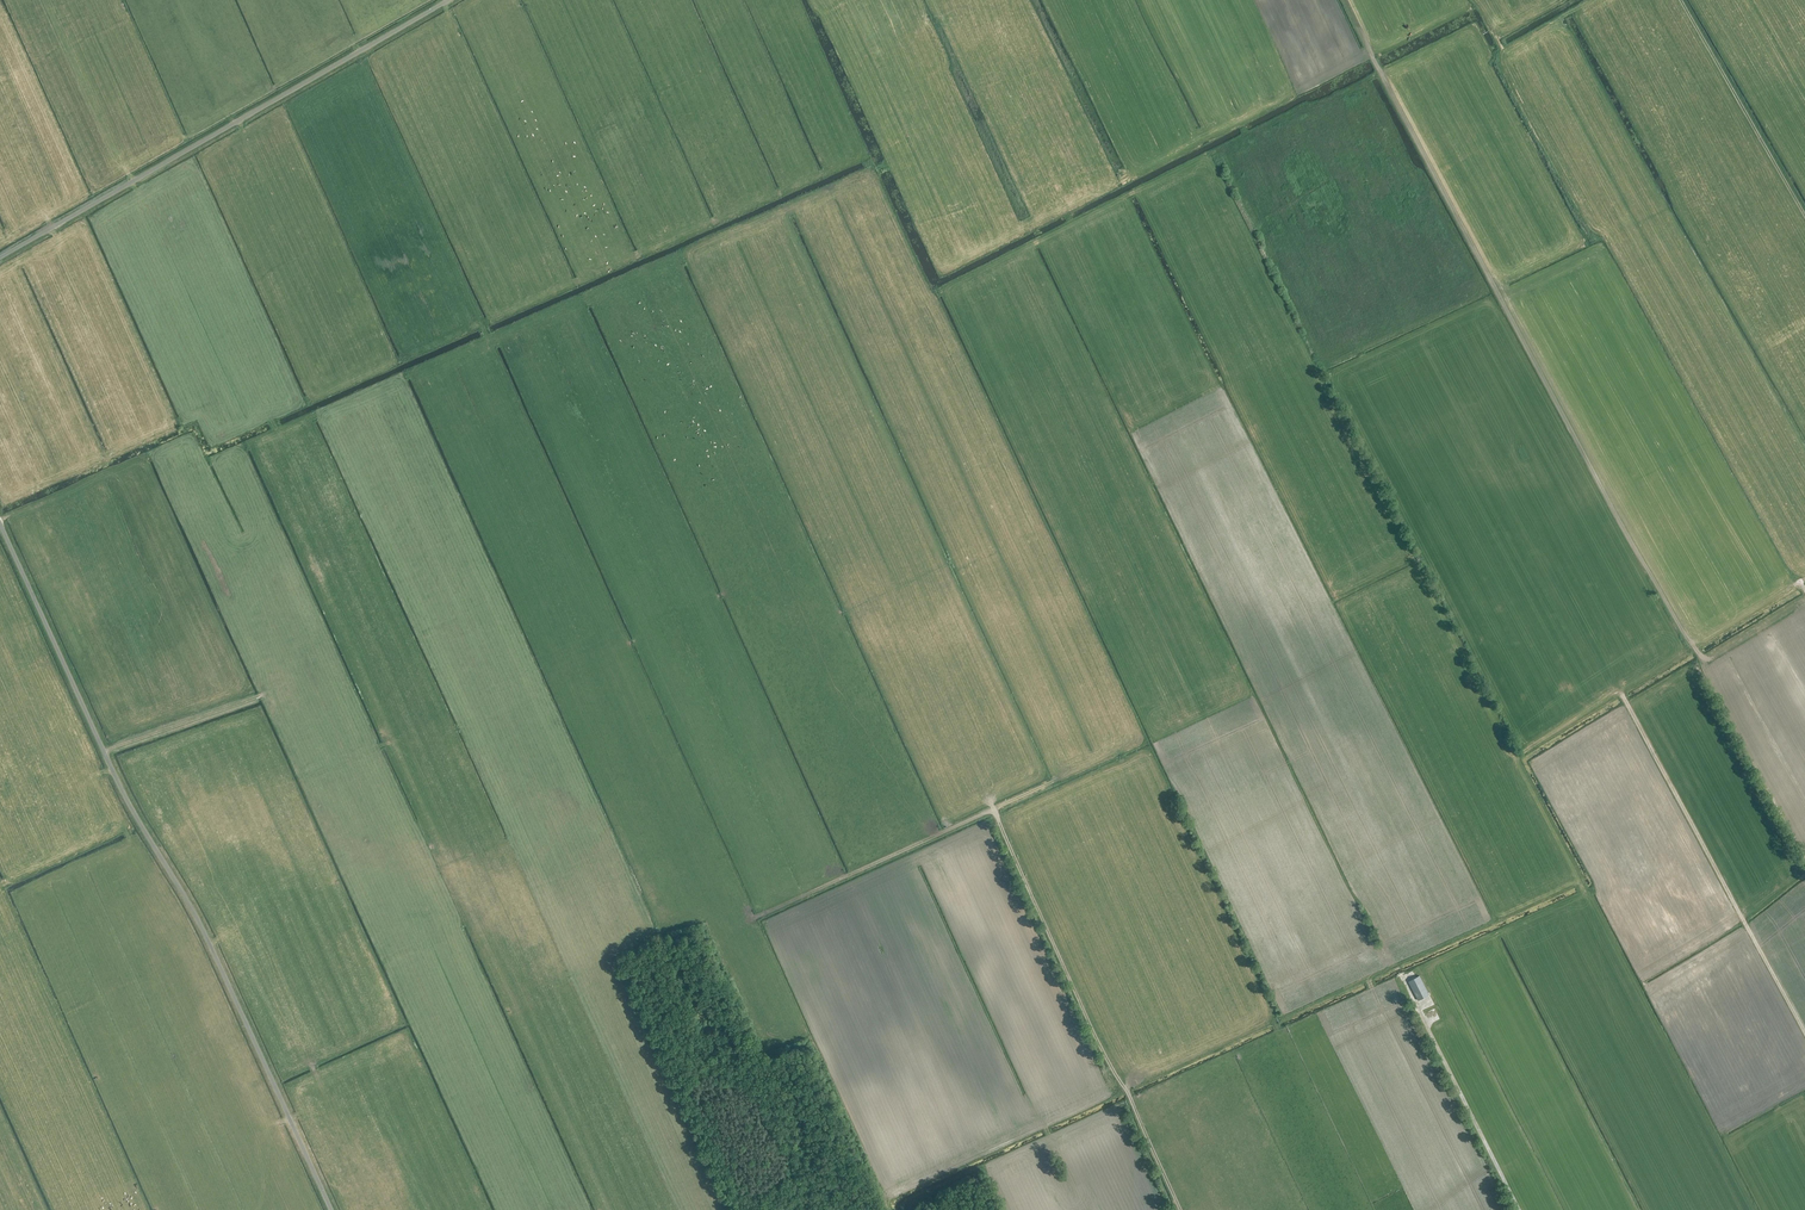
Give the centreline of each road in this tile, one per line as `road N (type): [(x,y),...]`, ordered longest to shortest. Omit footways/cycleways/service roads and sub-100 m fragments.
road 1 (unclassified): [(331,1209),(205,935),(118,783),(0,524)]
road 2 (unclassified): [(0,256),(449,0)]

